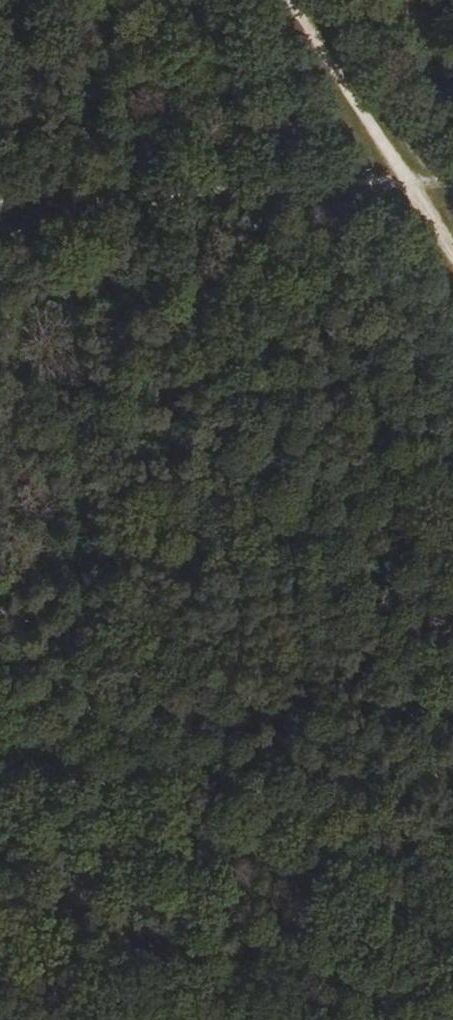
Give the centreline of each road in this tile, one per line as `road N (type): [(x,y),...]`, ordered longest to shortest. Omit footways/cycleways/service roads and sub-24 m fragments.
road 1 (track): [(452,926),(0,725)]
road 2 (track): [(452,204),(0,229)]
road 3 (track): [(452,265),(283,0)]

